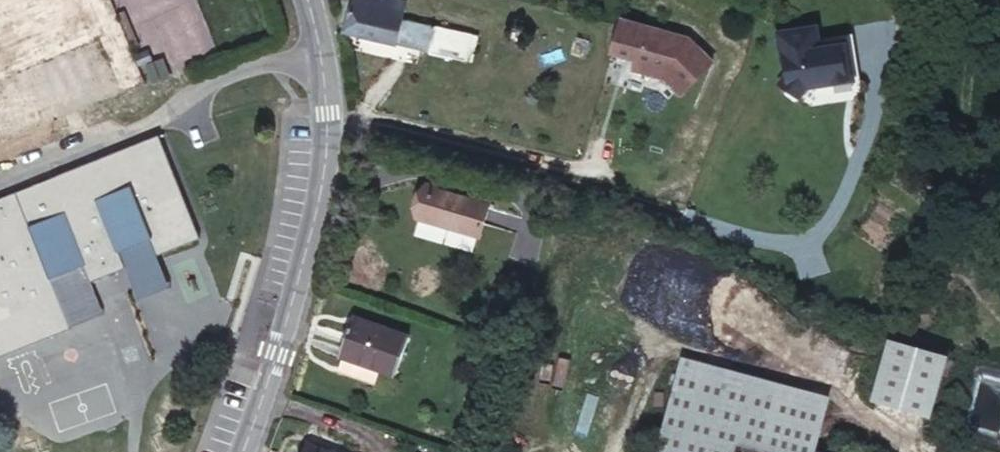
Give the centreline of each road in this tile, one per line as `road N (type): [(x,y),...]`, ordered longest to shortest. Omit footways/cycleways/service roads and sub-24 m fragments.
road 1 (unclassified): [(238,451),(280,354),(319,207),(322,109),(306,0)]

